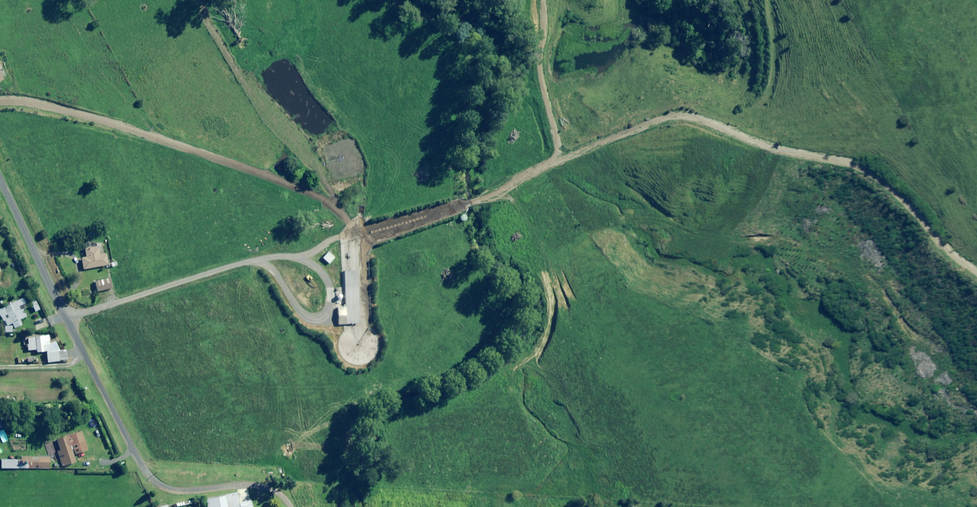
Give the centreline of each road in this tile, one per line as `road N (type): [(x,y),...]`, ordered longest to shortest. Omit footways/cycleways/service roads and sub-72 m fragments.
road 1 (track): [(575,152),(415,224),(68,313)]
road 2 (unclassified): [(0,173),(148,474),(180,490),(256,486),(292,506)]
road 3 (track): [(976,266),(914,193),(870,163),(786,156),(703,110),(575,152)]
road 4 (track): [(575,152),(546,63),(556,0)]

